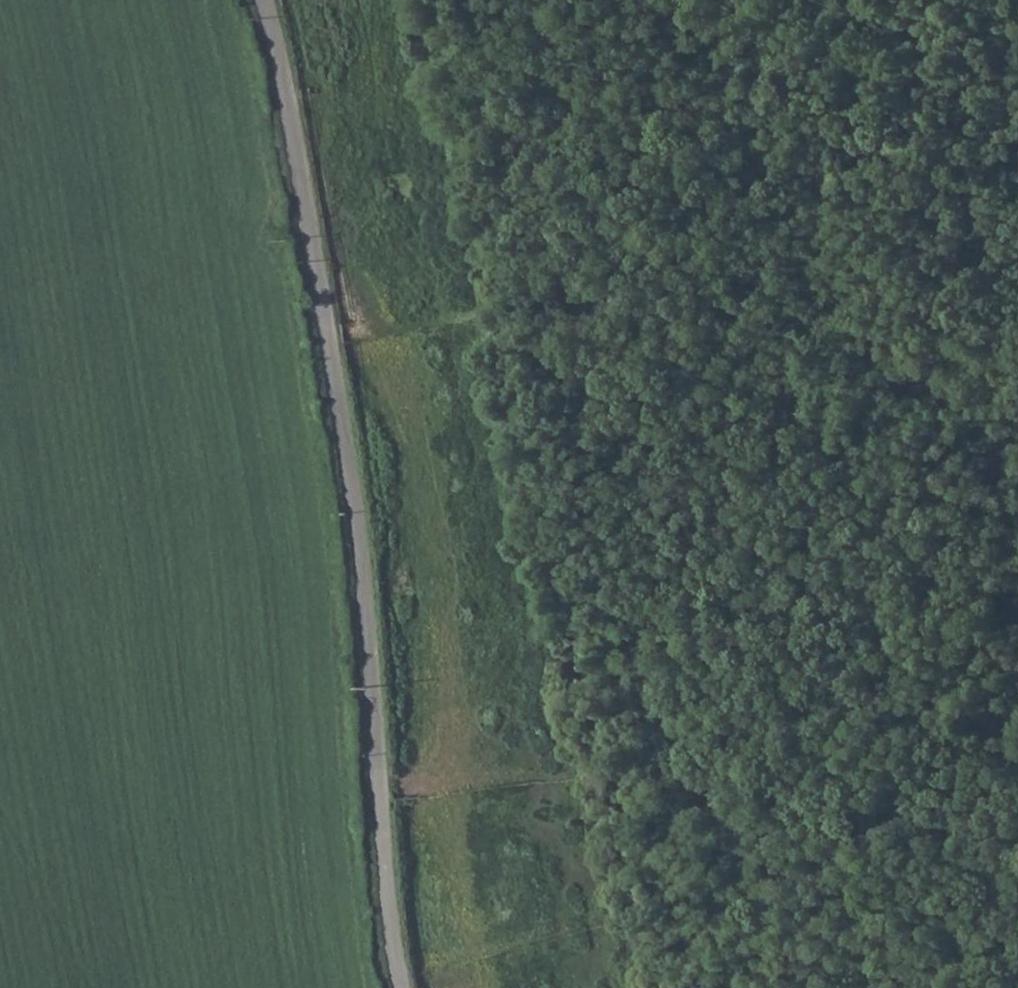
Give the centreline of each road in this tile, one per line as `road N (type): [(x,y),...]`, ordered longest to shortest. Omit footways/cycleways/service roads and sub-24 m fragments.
road 1 (unclassified): [(258,0),(292,129),(364,573),(398,987)]

